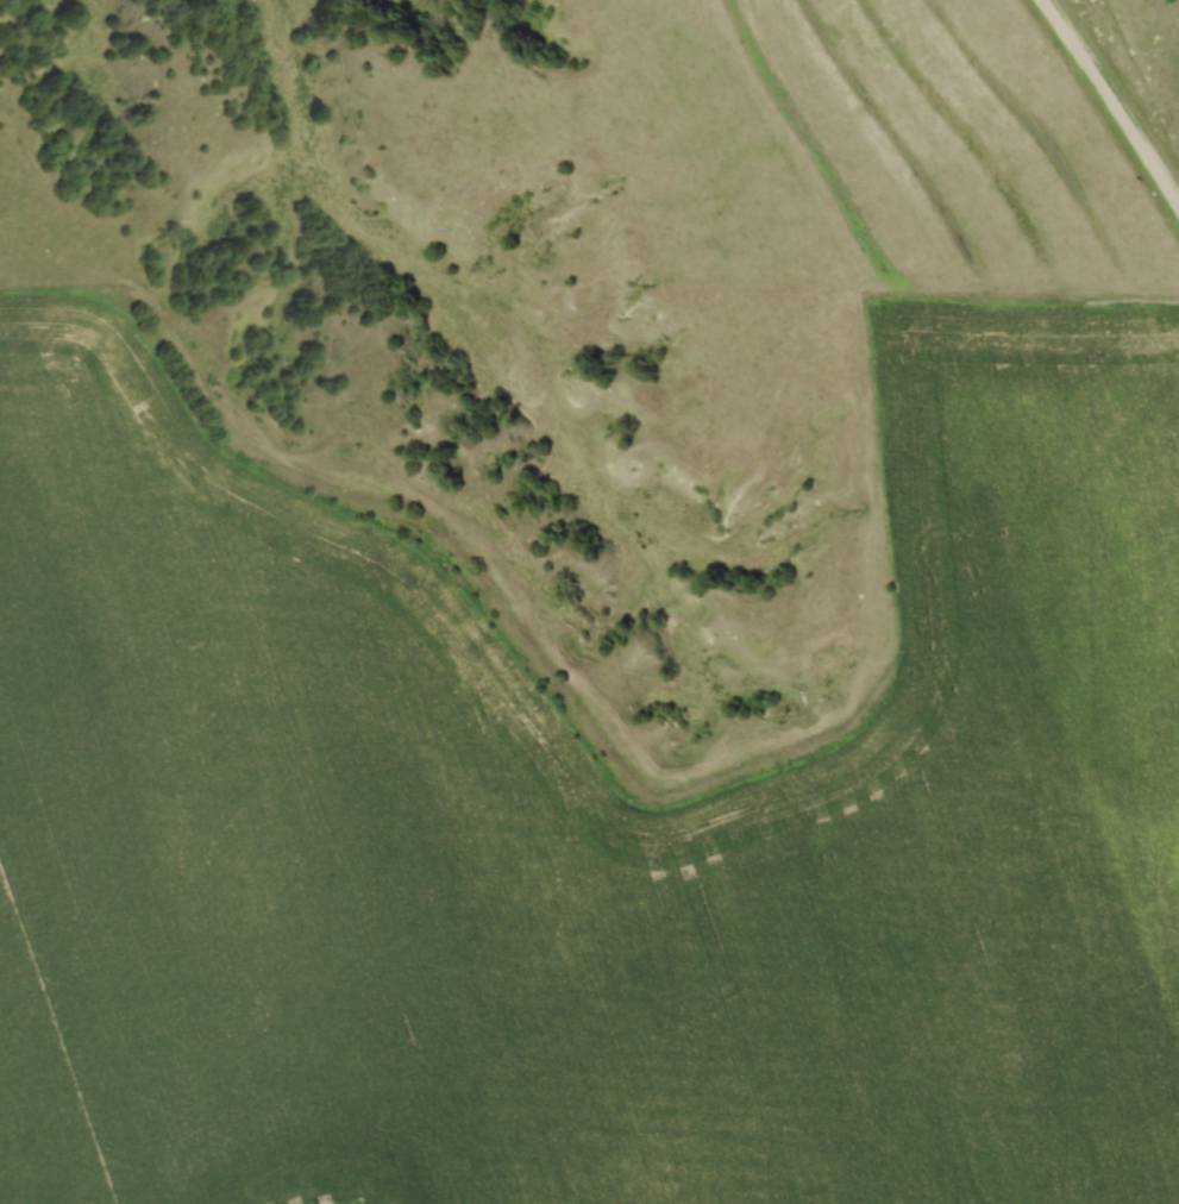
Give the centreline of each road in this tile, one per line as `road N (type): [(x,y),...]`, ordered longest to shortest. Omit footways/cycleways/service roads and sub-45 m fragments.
road 1 (residential): [(1047,0),(1178,200)]

